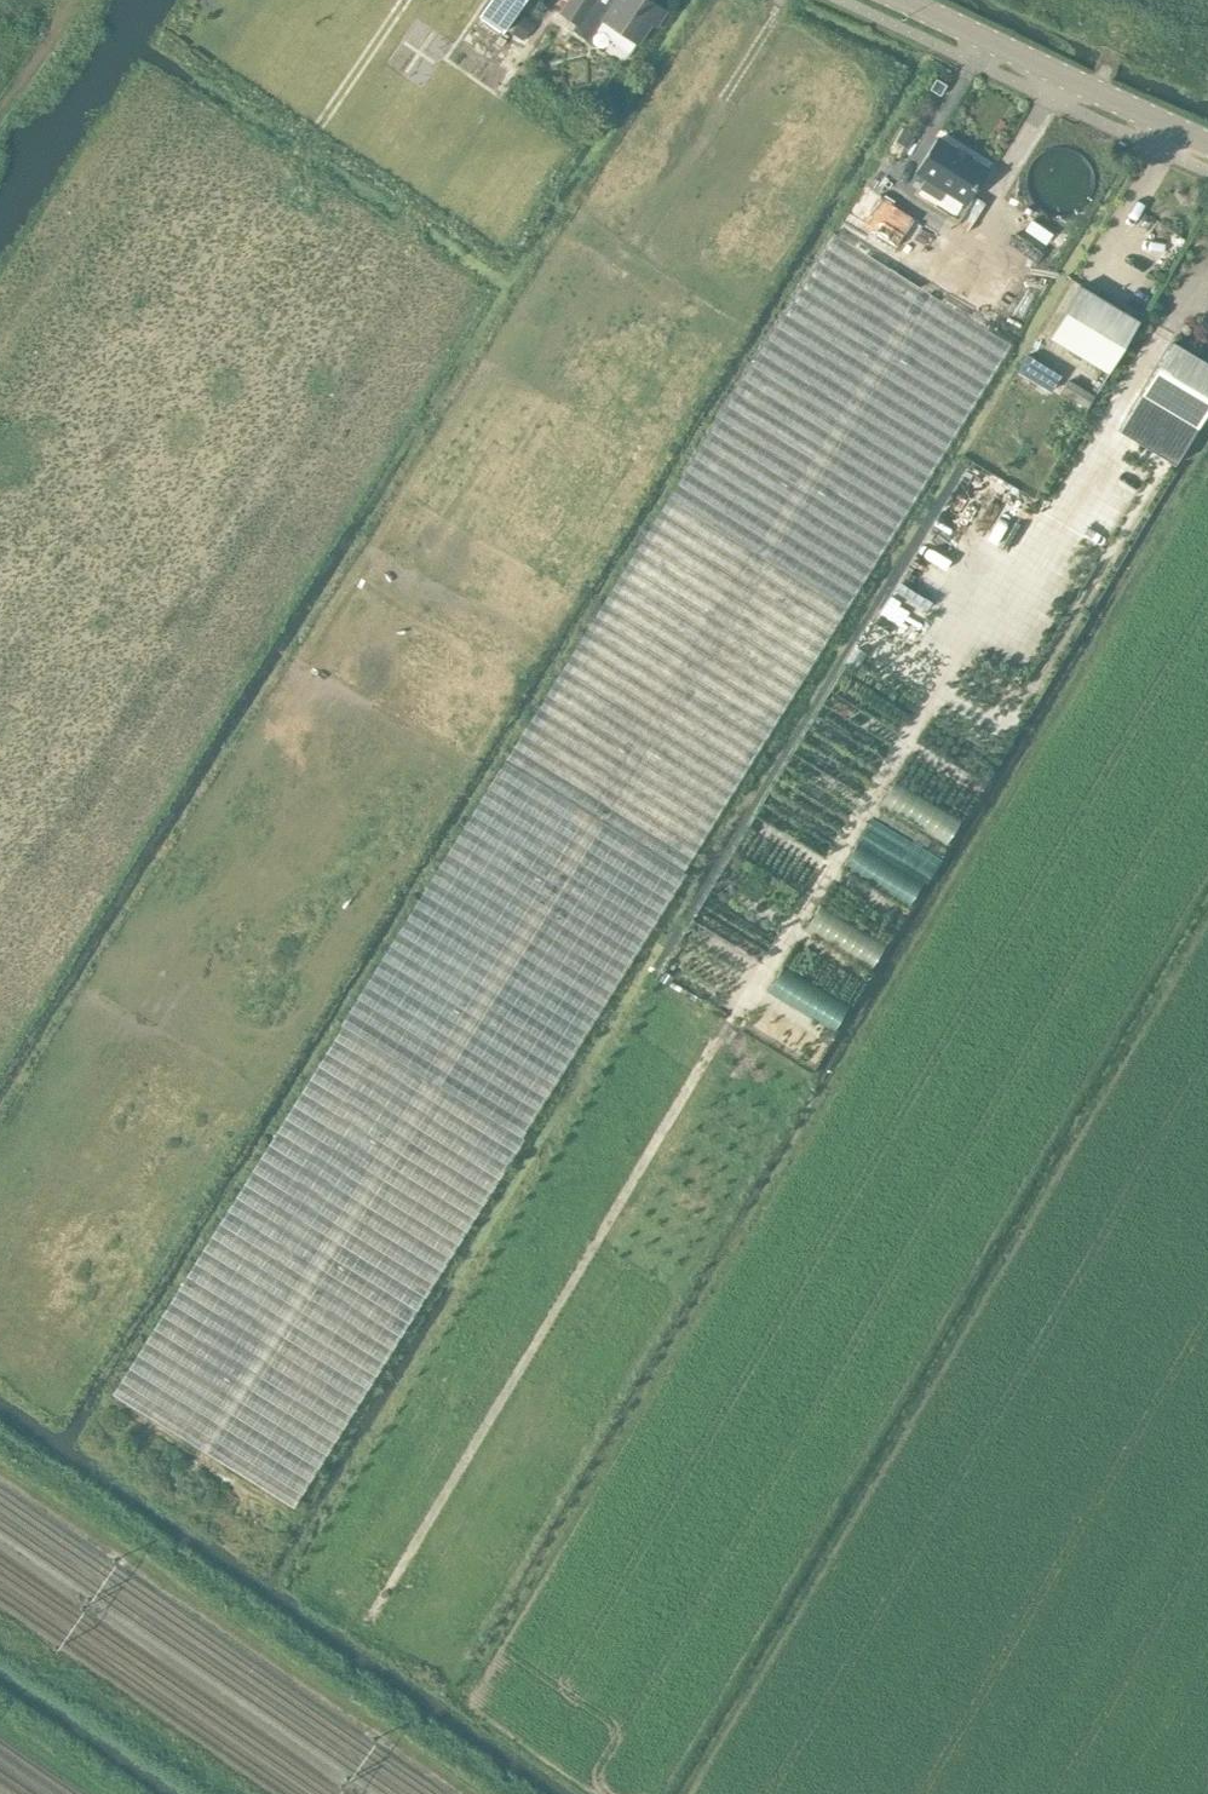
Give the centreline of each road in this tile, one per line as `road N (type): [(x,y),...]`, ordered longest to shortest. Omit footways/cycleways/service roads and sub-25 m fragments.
road 1 (secondary): [(1207,142),(907,0)]

